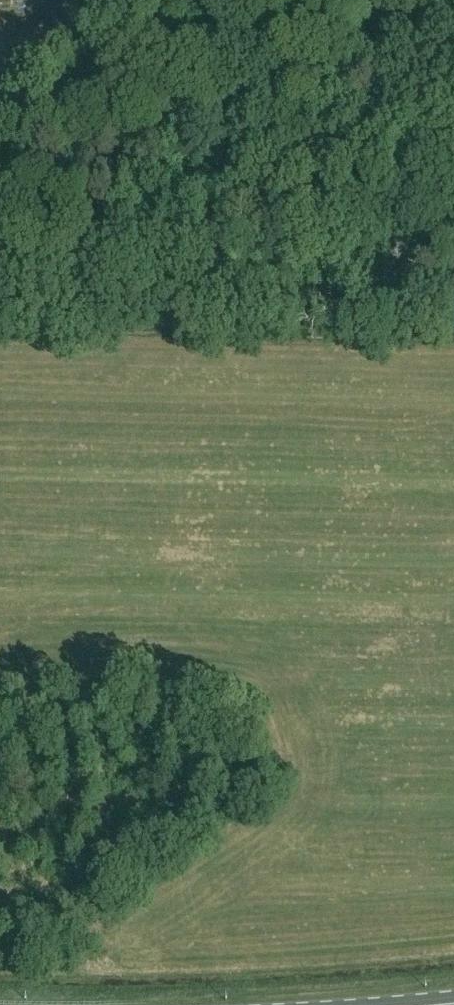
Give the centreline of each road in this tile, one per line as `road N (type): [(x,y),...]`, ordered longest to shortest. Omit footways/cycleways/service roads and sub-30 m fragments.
road 1 (residential): [(0,119),(148,0)]

